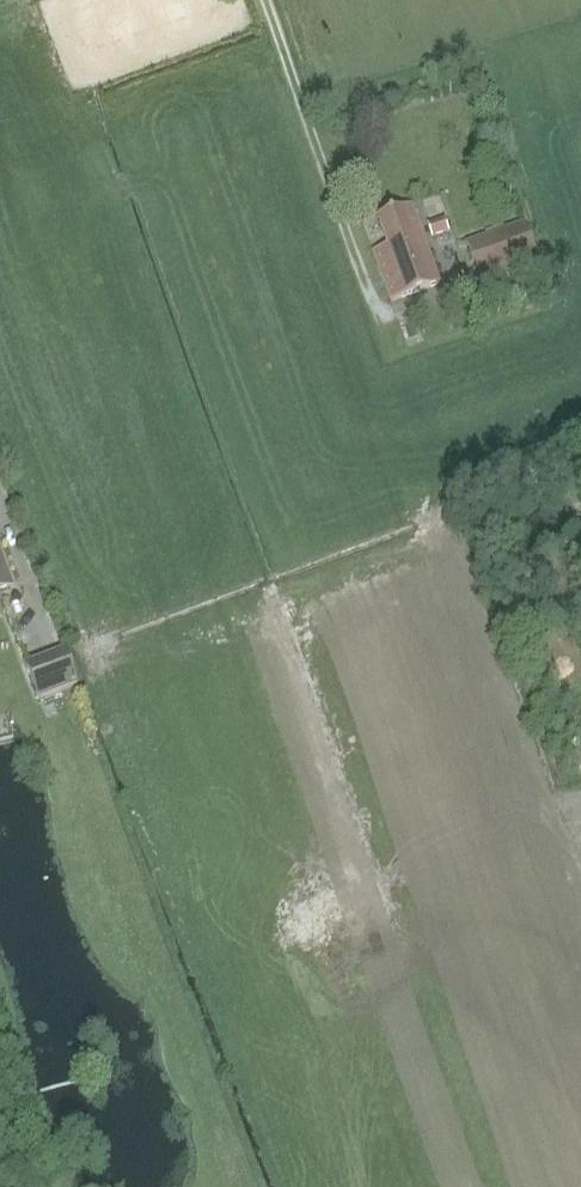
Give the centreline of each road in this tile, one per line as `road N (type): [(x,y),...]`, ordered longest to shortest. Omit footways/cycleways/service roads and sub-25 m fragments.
road 1 (track): [(260,0),(377,322)]
road 2 (track): [(0,499),(51,634)]

